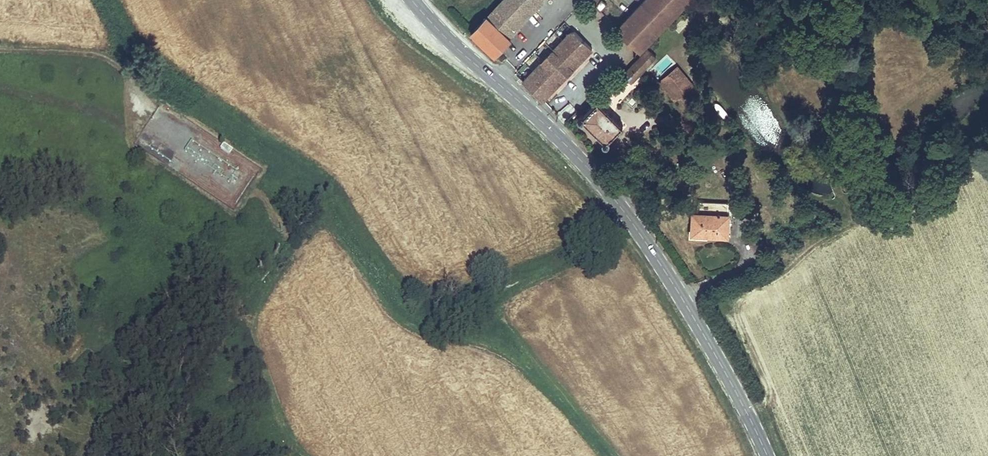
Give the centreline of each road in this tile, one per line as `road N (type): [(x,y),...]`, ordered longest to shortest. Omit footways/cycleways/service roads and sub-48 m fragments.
road 1 (secondary): [(412,0),(557,137),(629,218),(720,362),(767,455)]
road 2 (track): [(0,53),(107,59),(137,86)]

